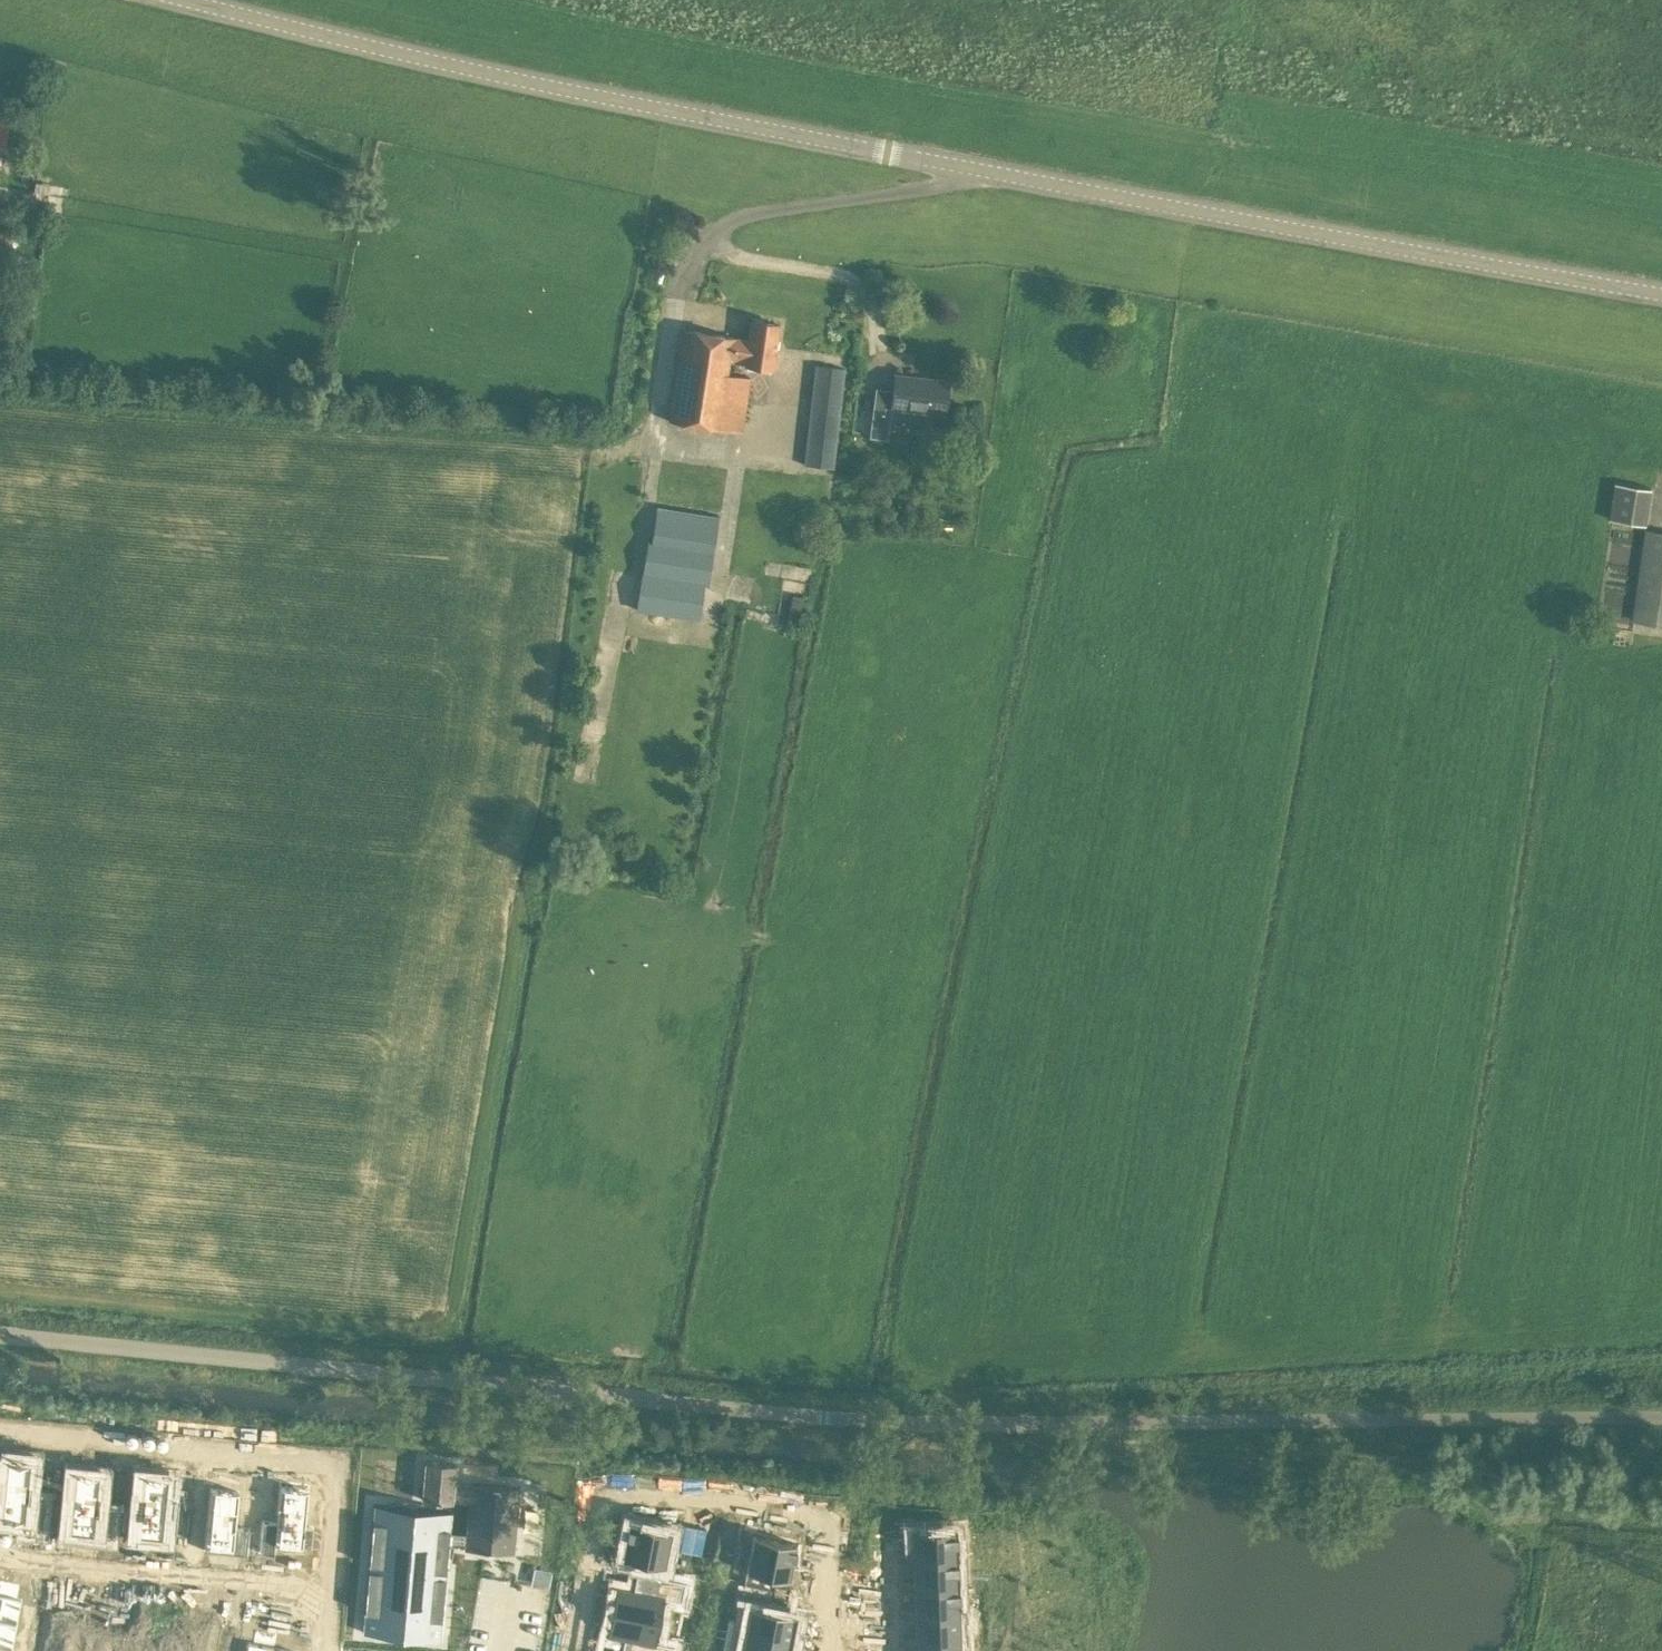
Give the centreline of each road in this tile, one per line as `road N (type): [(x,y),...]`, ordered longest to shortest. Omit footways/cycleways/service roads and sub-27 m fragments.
road 1 (unclassified): [(0,1335),(931,1423),(1661,1415)]
road 2 (tertiary): [(1661,291),(594,97),(179,0)]
road 3 (residential): [(329,1650),(345,1478),(334,1462),(0,1431)]
road 4 (residential): [(575,1650),(602,1513),(628,1489),(800,1507),(821,1517),(832,1650)]

